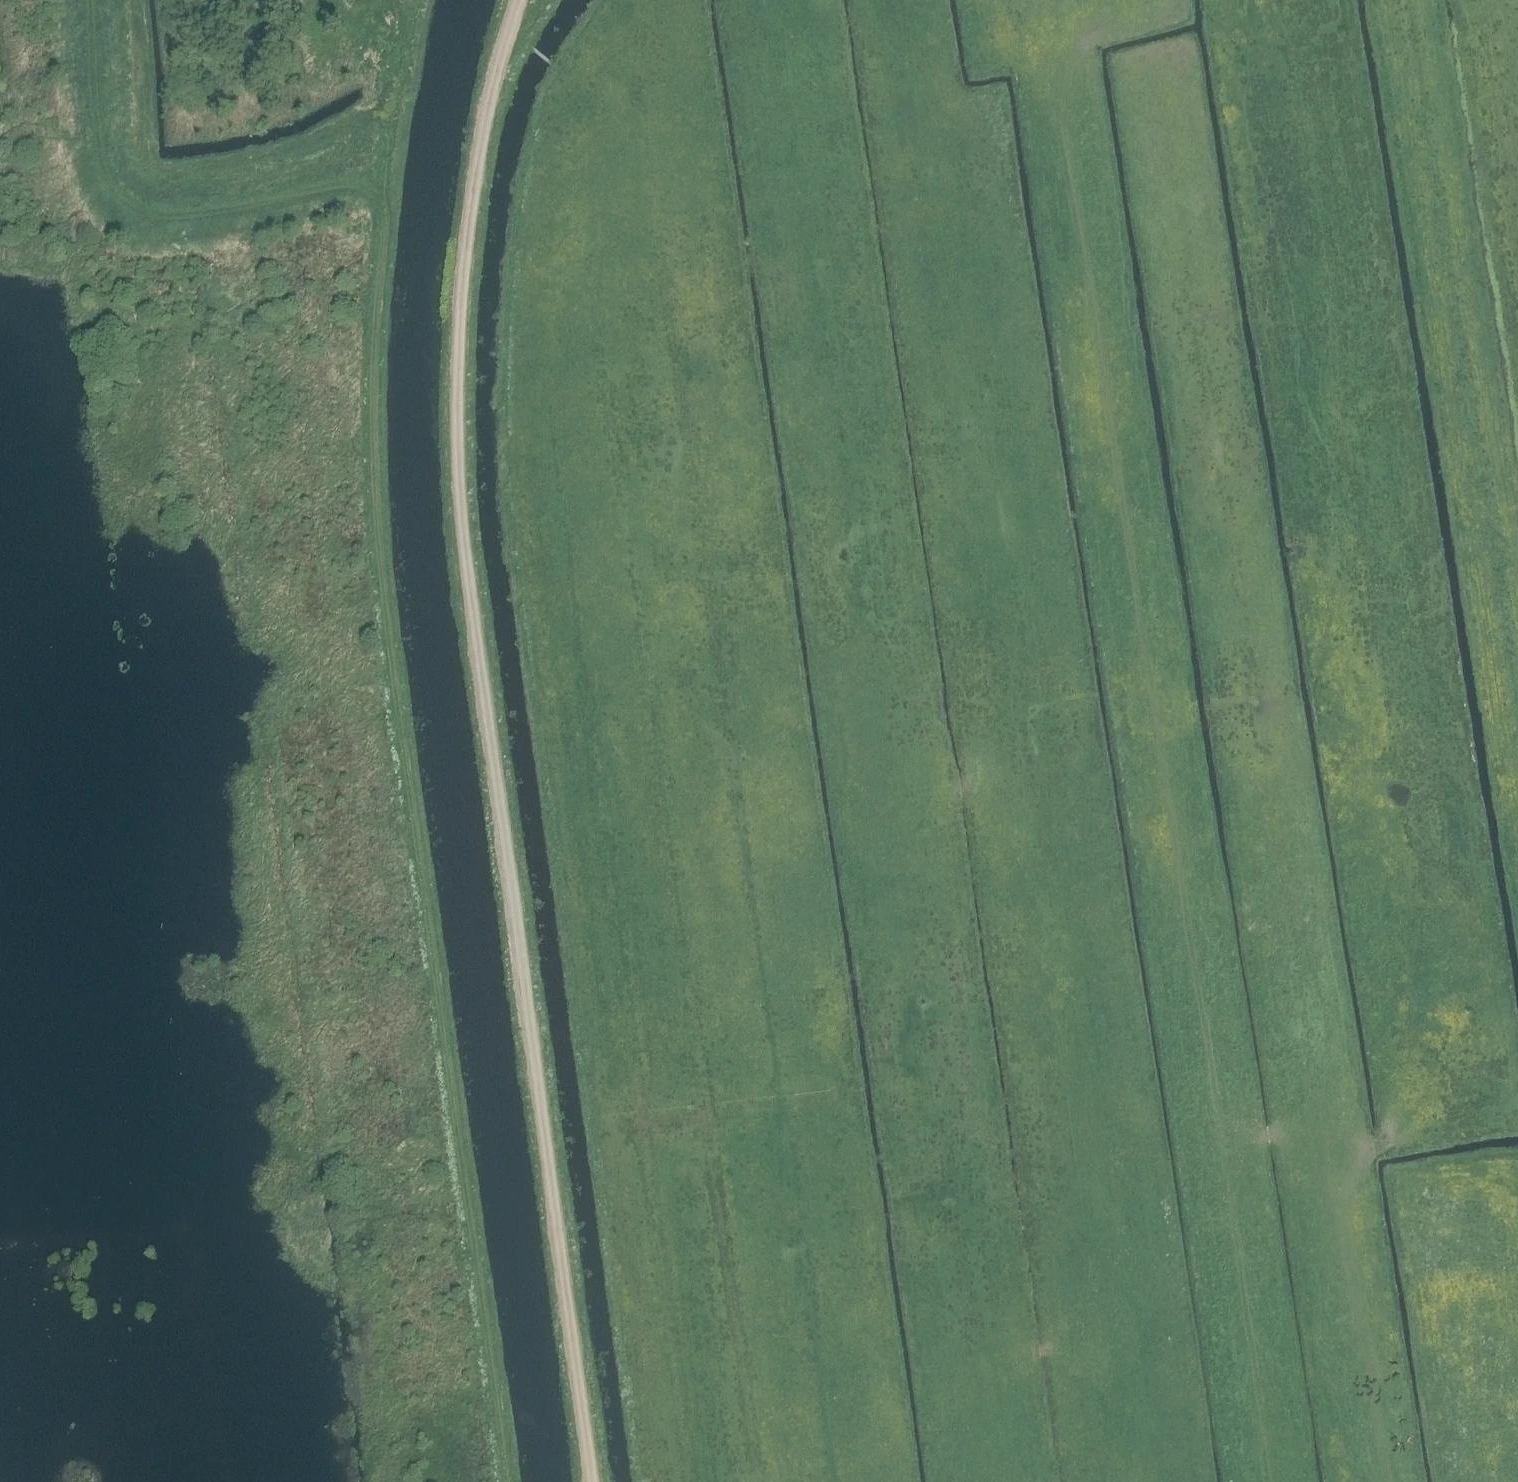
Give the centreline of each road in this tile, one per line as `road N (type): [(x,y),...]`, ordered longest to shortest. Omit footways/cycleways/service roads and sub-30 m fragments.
road 1 (track): [(591,1481),(476,641),(457,436),(469,226),(521,0)]
road 2 (track): [(509,1481),(400,698),(375,458),(390,174),(424,0)]

